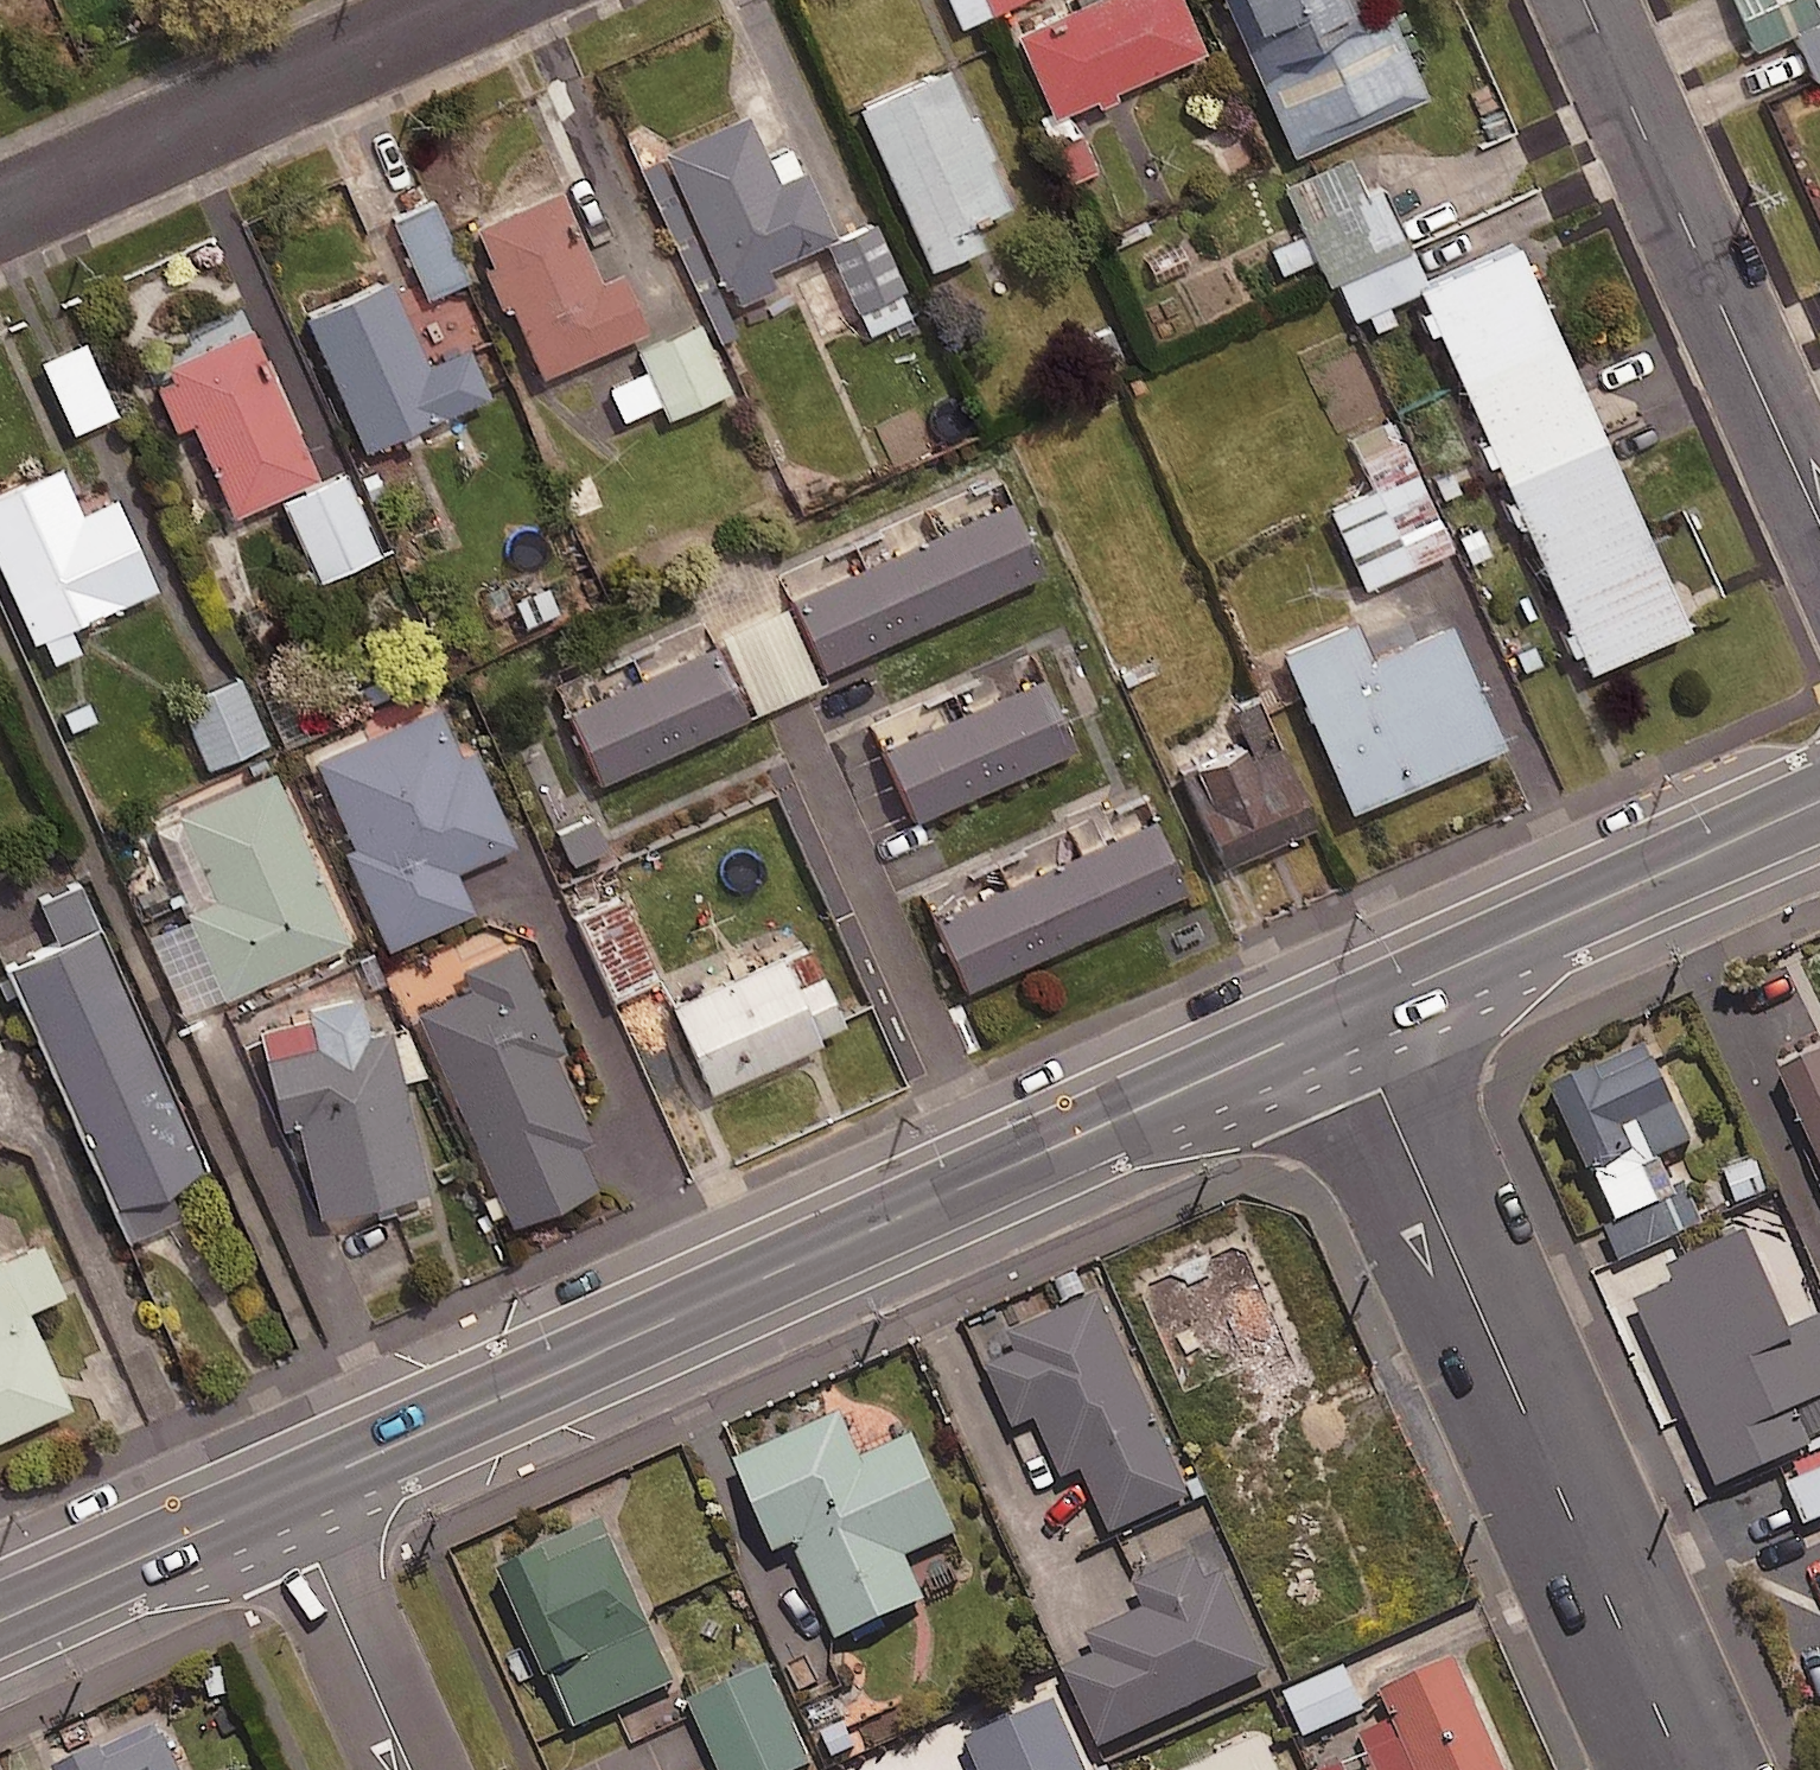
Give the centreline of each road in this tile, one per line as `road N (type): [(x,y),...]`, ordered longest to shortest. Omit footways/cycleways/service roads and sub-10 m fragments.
road 1 (secondary): [(1348,1016),(287,1494)]
road 2 (residential): [(1682,1769),(1348,1016)]
road 3 (residential): [(1584,0),(1819,525)]
road 4 (residential): [(480,0),(0,212)]
road 5 (secondary): [(1819,802),(1348,1016)]
road 6 (secondary): [(287,1494),(0,1621)]
road 7 (residential): [(411,1769),(287,1494)]

